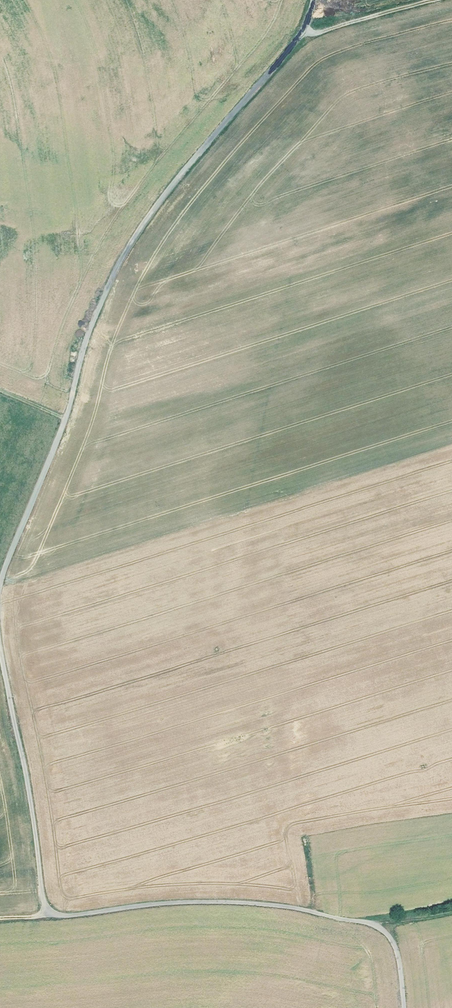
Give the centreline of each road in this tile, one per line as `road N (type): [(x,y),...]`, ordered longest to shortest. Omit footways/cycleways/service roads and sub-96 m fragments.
road 1 (track): [(0,585),(124,254),(302,32),(313,0)]
road 2 (track): [(404,1007),(395,947),(369,923),(224,902),(52,913)]
road 3 (track): [(52,913),(0,651)]
road 4 (track): [(302,32),(432,0)]

